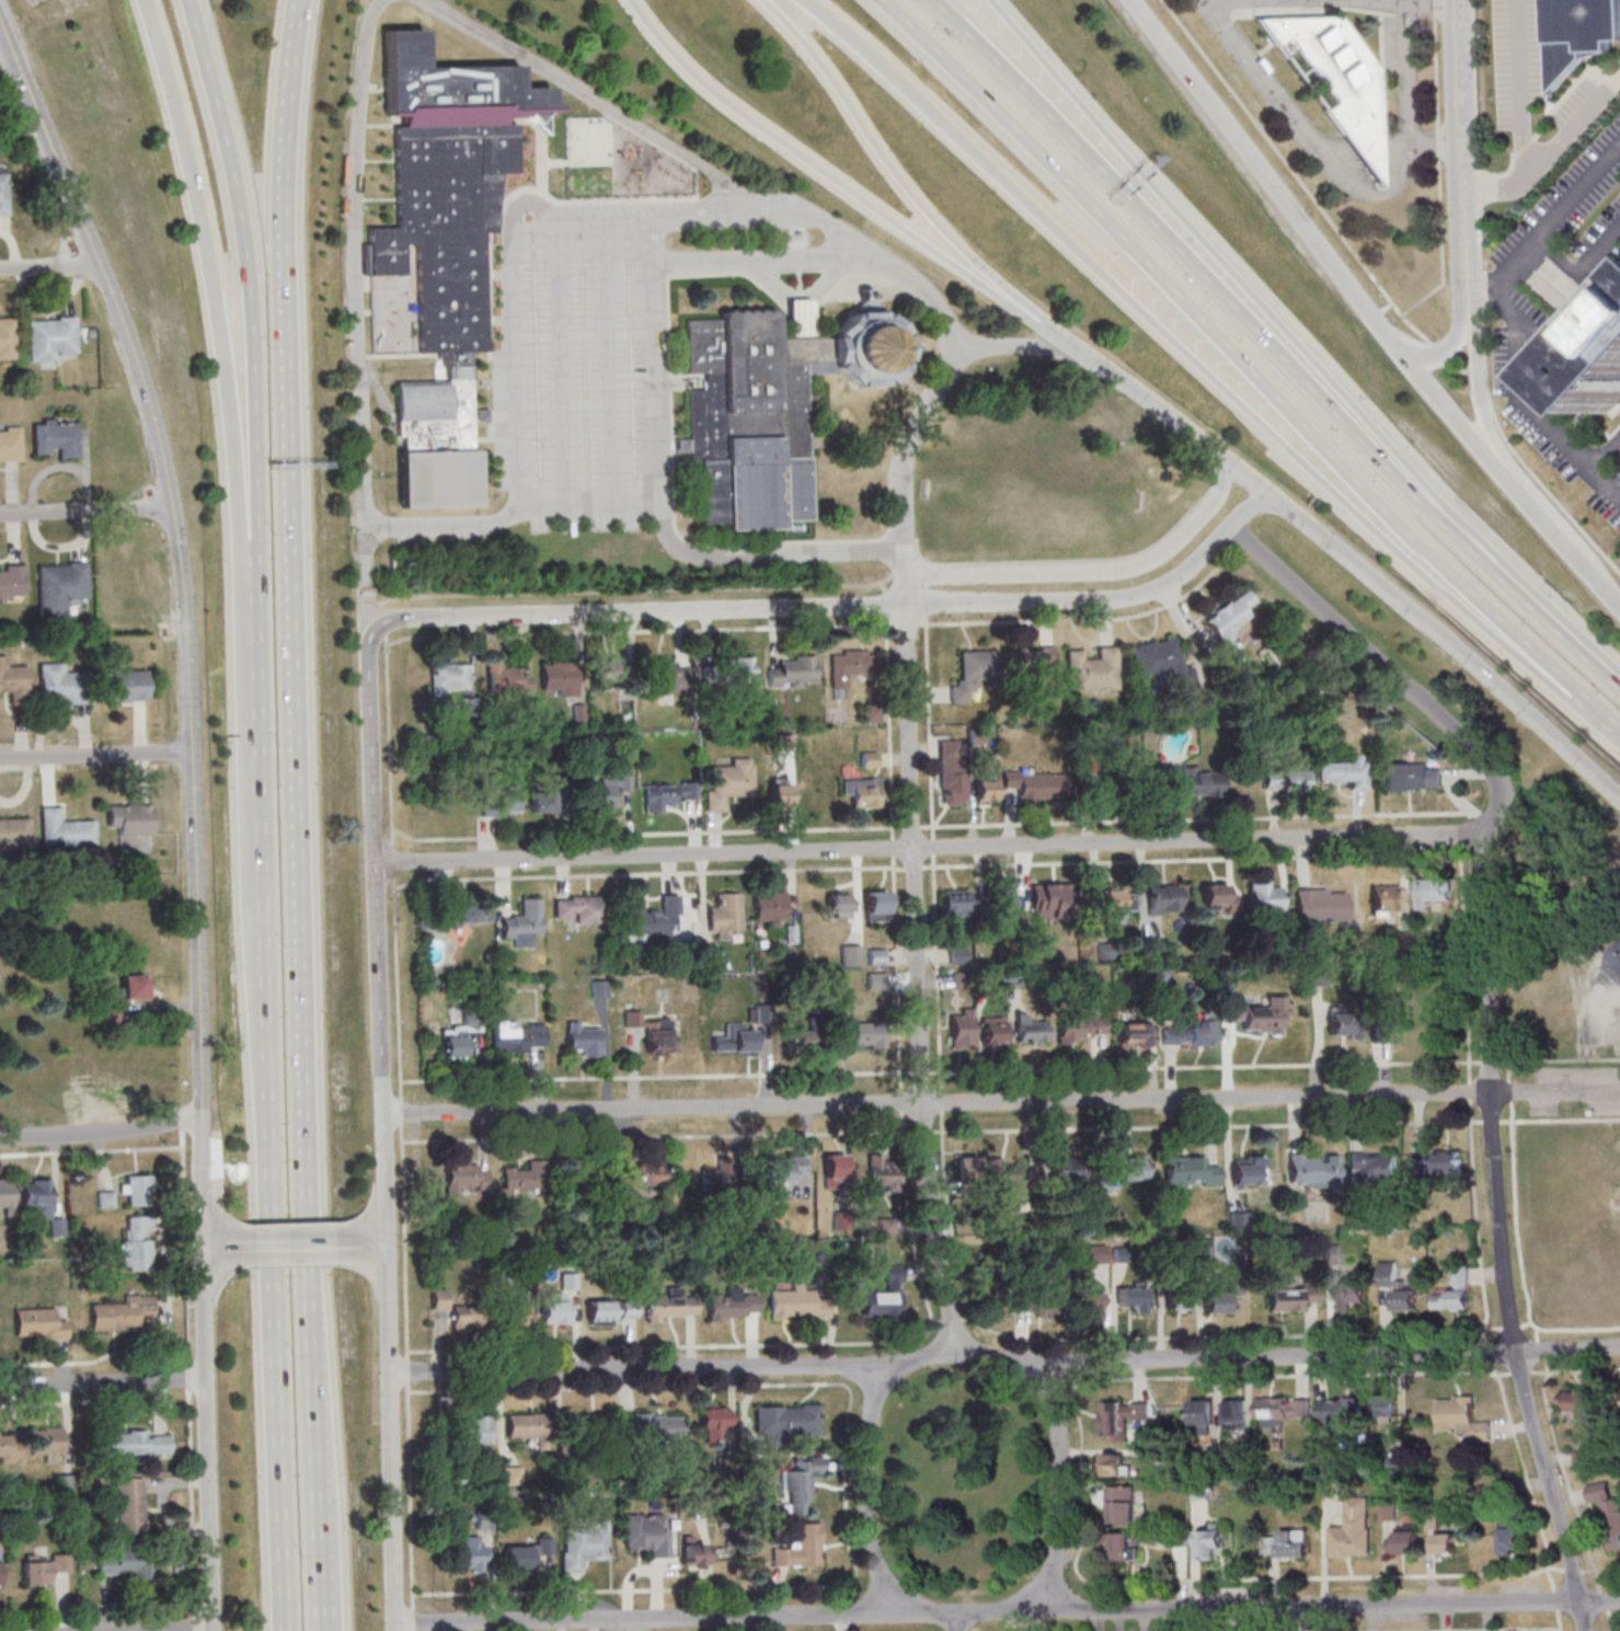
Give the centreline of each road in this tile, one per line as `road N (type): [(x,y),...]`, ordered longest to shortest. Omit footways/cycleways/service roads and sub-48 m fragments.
road 1 (residential): [(1619,1093),(383,1114)]
road 2 (residential): [(1583,1630),(1515,1352),(1489,1136),(1477,835),(1497,792),(1493,772),(1232,526)]
road 3 (residential): [(1477,835),(376,864)]
road 4 (motorway): [(801,0),(1567,691)]
road 5 (motorway): [(884,0),(1567,691)]
road 6 (motorway): [(1619,684),(934,0)]
road 7 (motorway): [(260,715),(290,1630)]
road 8 (motorway): [(331,1606),(297,711)]
road 9 (residential): [(957,1351),(926,1148),(906,602)]
road 10 (motorway): [(147,0),(188,151),(222,328),(260,715)]
road 11 (motorway): [(188,0),(232,166),(255,312),(260,715)]
road 12 (secondary): [(97,255),(163,457),(184,587),(198,957)]
road 13 (motorway): [(297,711),(285,215),(302,0)]
road 14 (residential): [(1038,1374),(1016,1358),(957,1351),(907,1360),(886,1375),(828,1367),(391,1372)]
road 15 (residential): [(1037,1594),(1012,1609),(957,1616),(901,1603),(828,1616),(397,1624)]
road 16 (residential): [(388,1243),(371,639)]
road 17 (residential): [(1619,1600),(1142,1610),(1072,1608),(1037,1594)]
road 18 (residential): [(1619,1346),(1113,1360),(1038,1374)]
road 19 (residential): [(371,639),(401,619),(906,602)]
road 20 (motorway): [(636,0),(692,70),(735,107),(1036,319)]
road 21 (motorway): [(1619,681),(1268,310)]
road 22 (secondary): [(1414,371),(1131,0)]
road 23 (motorway): [(760,0),(831,78),(951,238),(1036,319)]
road 24 (motorway): [(1268,310),(985,0)]
road 25 (secondary): [(397,1630),(388,1243)]
road 26 (secondary): [(1331,541),(1619,798)]
road 27 (secondary): [(203,1249),(213,1630)]
road 28 (residential): [(906,602),(1142,594),(1195,564),(1232,526)]
road 29 (residential): [(1206,512),(1154,558),(1115,571),(906,574)]
road 30 (secondary): [(1084,354),(1331,541)]
road 31 (secondary): [(198,957),(203,1249)]
road 32 (residential): [(1463,286),(1457,0)]
road 33 (secondary): [(3,25),(97,255)]
road 34 (residential): [(901,1603),(871,1542),(865,1478),(868,1428),(886,1375)]
road 35 (residential): [(1037,1594),(1054,1563),(1059,1524),(1059,1449),(1038,1374)]
road 36 (secondary): [(1619,608),(1481,450)]
road 37 (residential): [(206,1379),(0,1387)]
road 38 (residential): [(200,1117),(0,1140)]
road 39 (residential): [(193,754),(0,759)]
road 40 (residential): [(172,506),(0,515)]
road 41 (residential): [(1481,450),(1474,355),(1463,320)]

